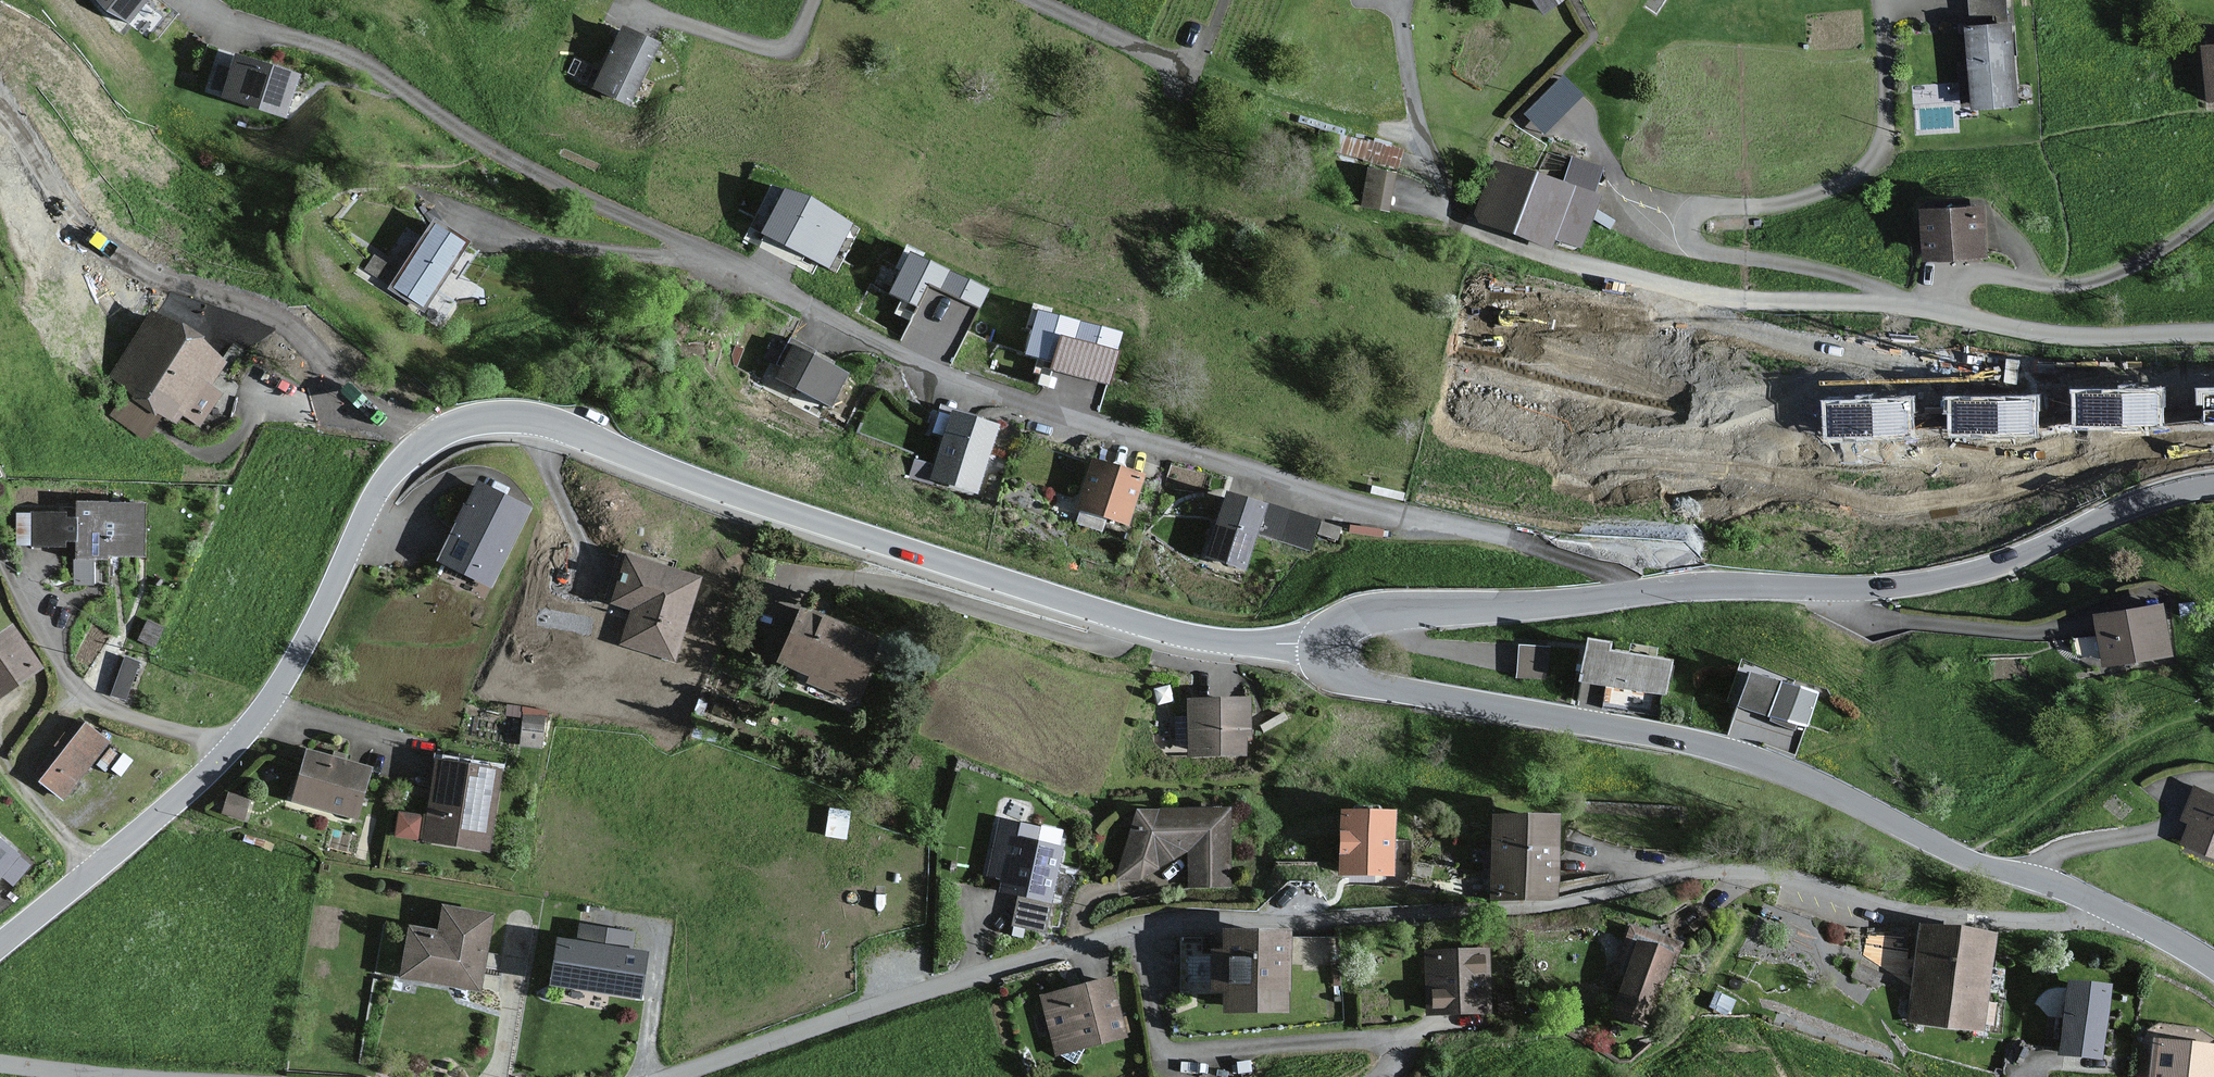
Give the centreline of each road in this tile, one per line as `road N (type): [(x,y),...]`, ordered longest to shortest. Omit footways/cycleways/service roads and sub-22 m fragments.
road 1 (tertiary): [(0,941),(155,820),(233,747),(284,676),(399,463),(421,441),(474,418),(541,423),(716,489),(1118,619),(1243,644),(1326,645)]
road 2 (tertiary): [(1326,645),(1330,667),(1351,682),(1670,737),(1780,768),(1952,853),(2098,903),(2213,965)]
road 3 (tertiary): [(2213,484),(2160,495),(2008,561),(1928,583),(1700,587),(1569,604),(1379,614),(1344,624),(1326,645)]
road 4 (unclassified): [(671,1076),(1120,936),(1141,952),(1154,1026),(1167,1049),(1356,1040),(1389,1051),(1391,1064),(1378,1076)]
road 5 (residential): [(2213,433),(2000,488),(1904,473),(1732,466),(1684,449),(1522,436)]
road 6 (residential): [(1034,0),(1187,72)]

